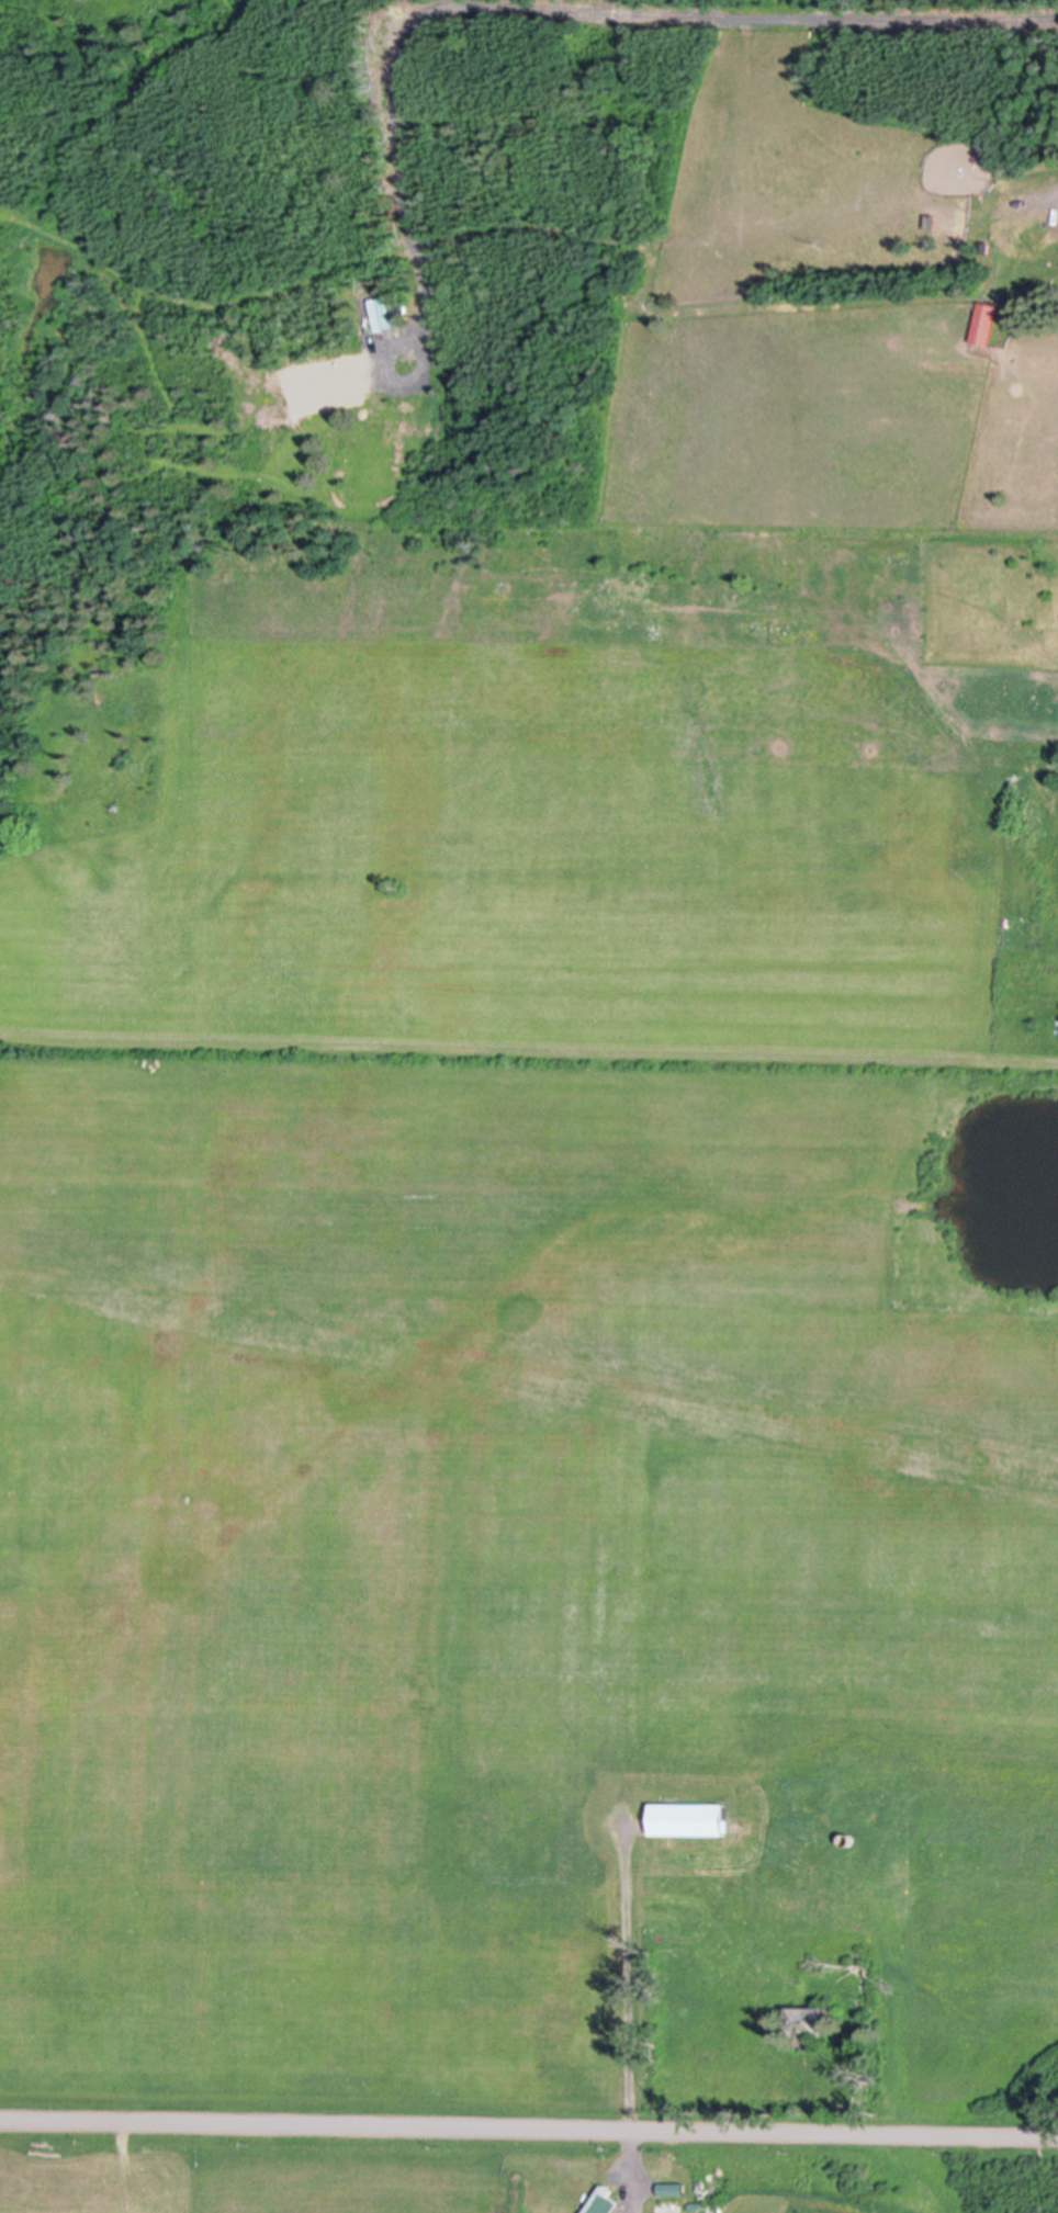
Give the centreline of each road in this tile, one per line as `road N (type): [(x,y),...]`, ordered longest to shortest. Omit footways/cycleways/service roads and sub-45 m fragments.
road 1 (residential): [(0,2121),(1057,2140)]

